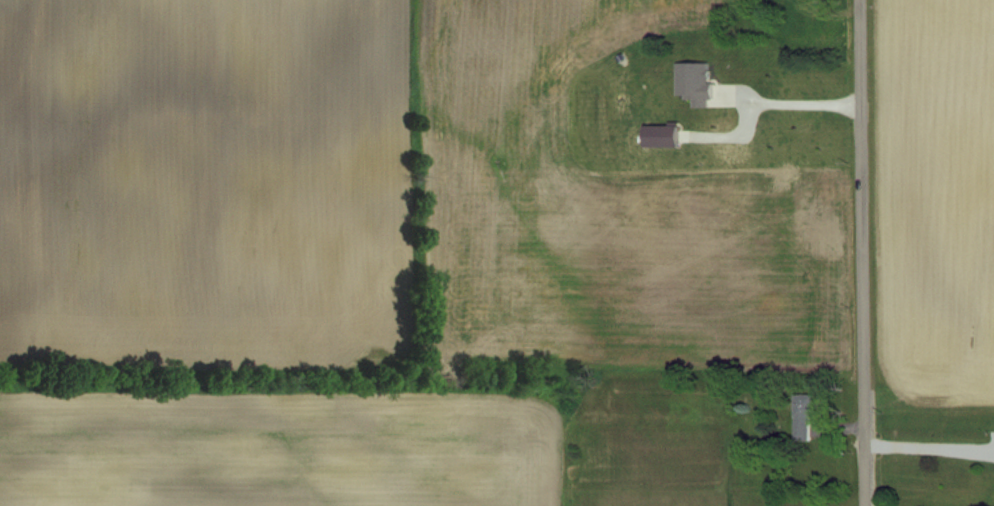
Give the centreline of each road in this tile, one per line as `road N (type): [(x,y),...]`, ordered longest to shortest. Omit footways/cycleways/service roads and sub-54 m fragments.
road 1 (residential): [(865,505),(862,0)]

